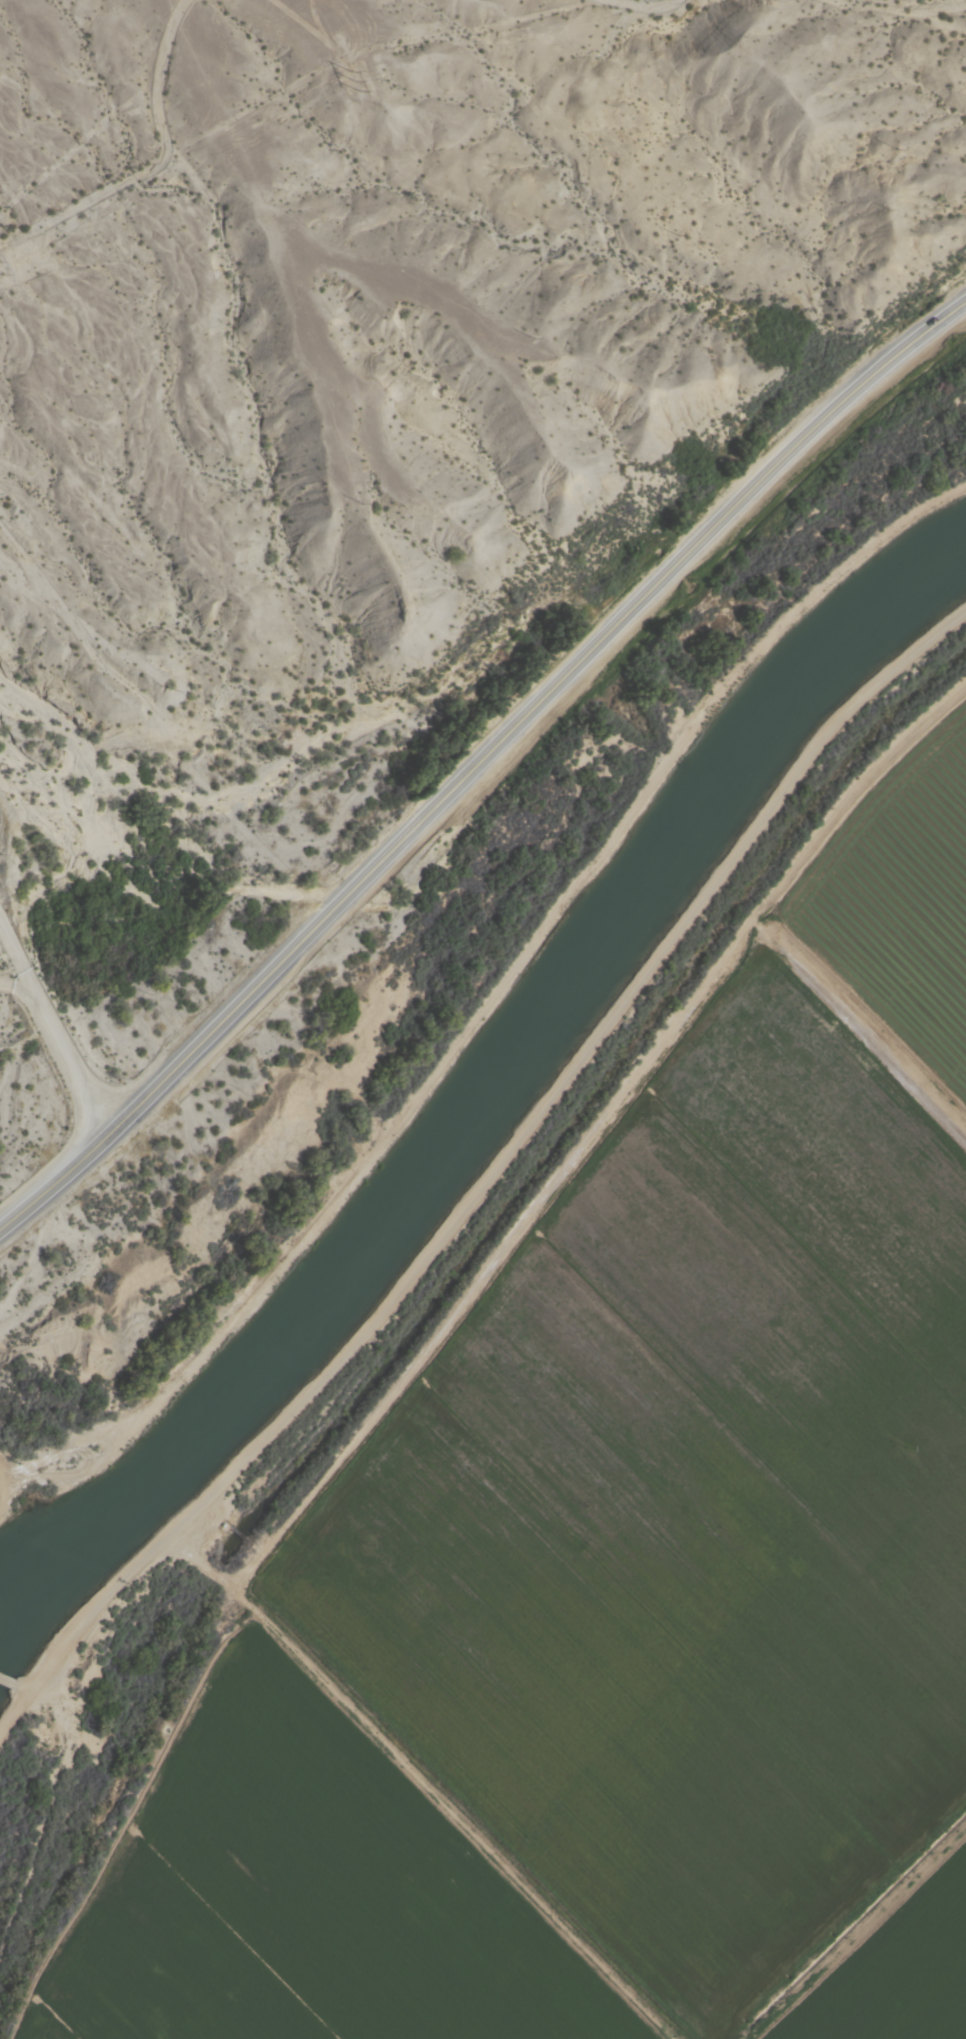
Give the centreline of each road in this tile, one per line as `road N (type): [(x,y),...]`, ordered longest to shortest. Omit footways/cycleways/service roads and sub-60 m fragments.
road 1 (trunk): [(0,1235),(111,1135),(837,413),(965,309)]
road 2 (residential): [(111,1135),(41,999),(0,985)]

